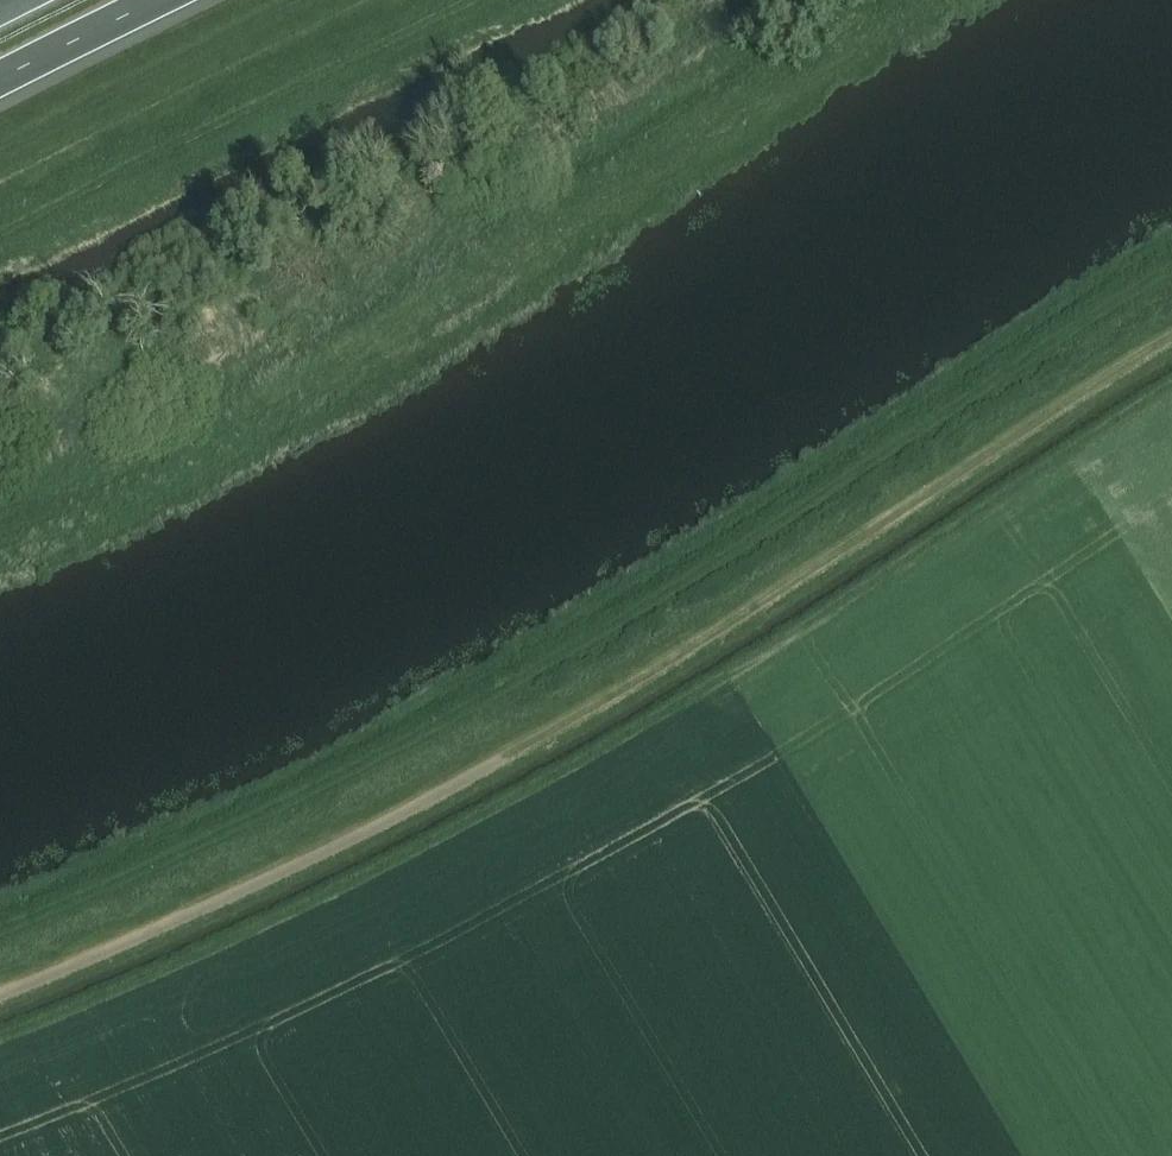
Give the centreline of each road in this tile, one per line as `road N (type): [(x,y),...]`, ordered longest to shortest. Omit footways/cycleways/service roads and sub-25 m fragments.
road 1 (motorway): [(0,79),(158,0)]

